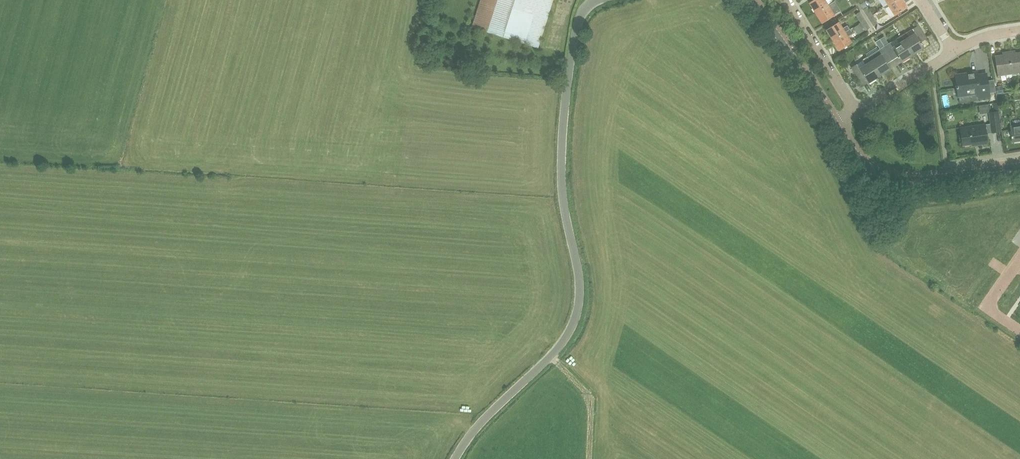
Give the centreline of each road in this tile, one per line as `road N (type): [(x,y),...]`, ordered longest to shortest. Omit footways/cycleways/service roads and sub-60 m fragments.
road 1 (unclassified): [(458,458),(480,424),(565,343),(580,314),(562,176),(575,31),(596,0)]
road 2 (secondary): [(1019,165),(896,178),(864,161),(836,124)]
road 3 (secondary): [(836,124),(751,0)]
road 4 (residential): [(857,112),(787,0)]

